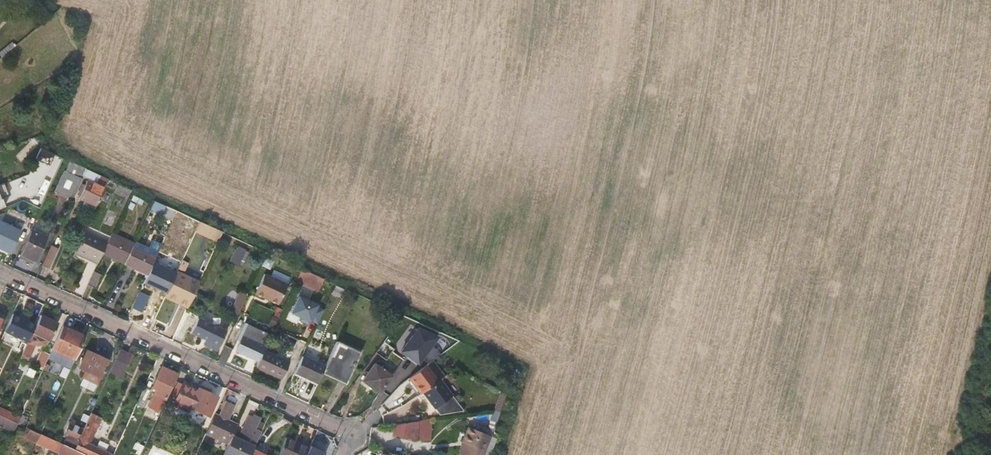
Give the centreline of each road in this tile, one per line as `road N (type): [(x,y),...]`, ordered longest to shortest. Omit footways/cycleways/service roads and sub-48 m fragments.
road 1 (residential): [(343,454),(351,437),(0,274)]

